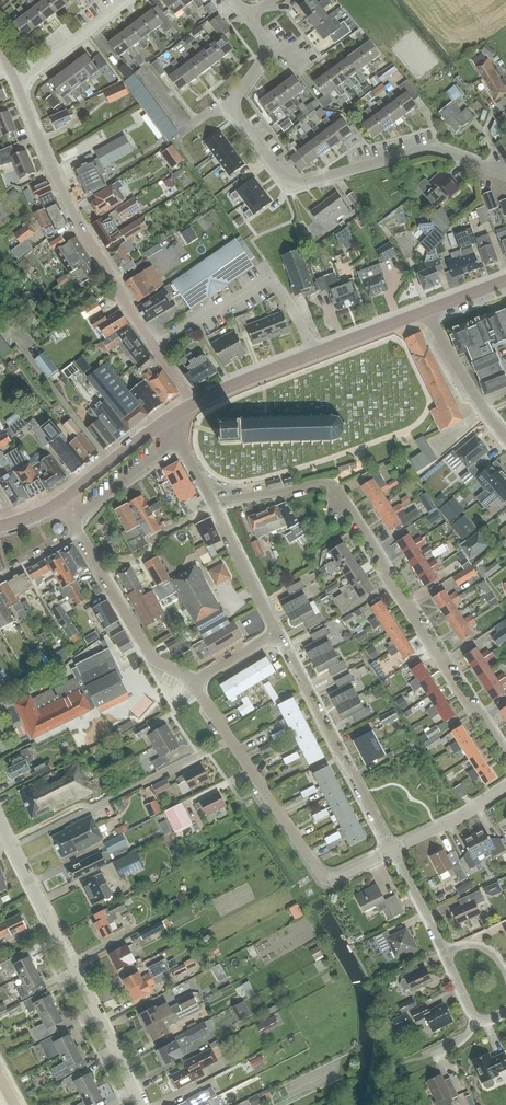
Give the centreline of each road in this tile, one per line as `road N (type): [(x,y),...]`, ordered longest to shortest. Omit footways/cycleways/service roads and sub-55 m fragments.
road 1 (residential): [(213,506),(320,481),(333,486),(465,702),(479,707),(505,748)]
road 2 (residential): [(505,176),(426,149),(291,182),(233,107)]
road 3 (residential): [(393,850),(334,878),(318,873),(200,694),(199,681)]
road 4 (unclassified): [(156,349),(77,220),(15,80)]
road 5 (unclassified): [(141,1104),(12,845)]
road 6 (residential): [(278,633),(393,850)]
road 7 (unclassified): [(313,353),(298,317),(265,275),(156,349)]
road 8 (residential): [(199,681),(151,659),(79,533)]
road 9 (residential): [(505,437),(464,387),(426,310)]
road 10 (residential): [(278,633),(213,506)]
road 11 (residential): [(15,80),(128,0)]
road 12 (residential): [(71,521),(175,438)]
road 13 (primary): [(194,403),(313,353)]
road 14 (unclassified): [(393,850),(505,787)]
road 15 (primary): [(60,502),(161,423)]
road 16 (primary): [(313,353),(426,310)]

